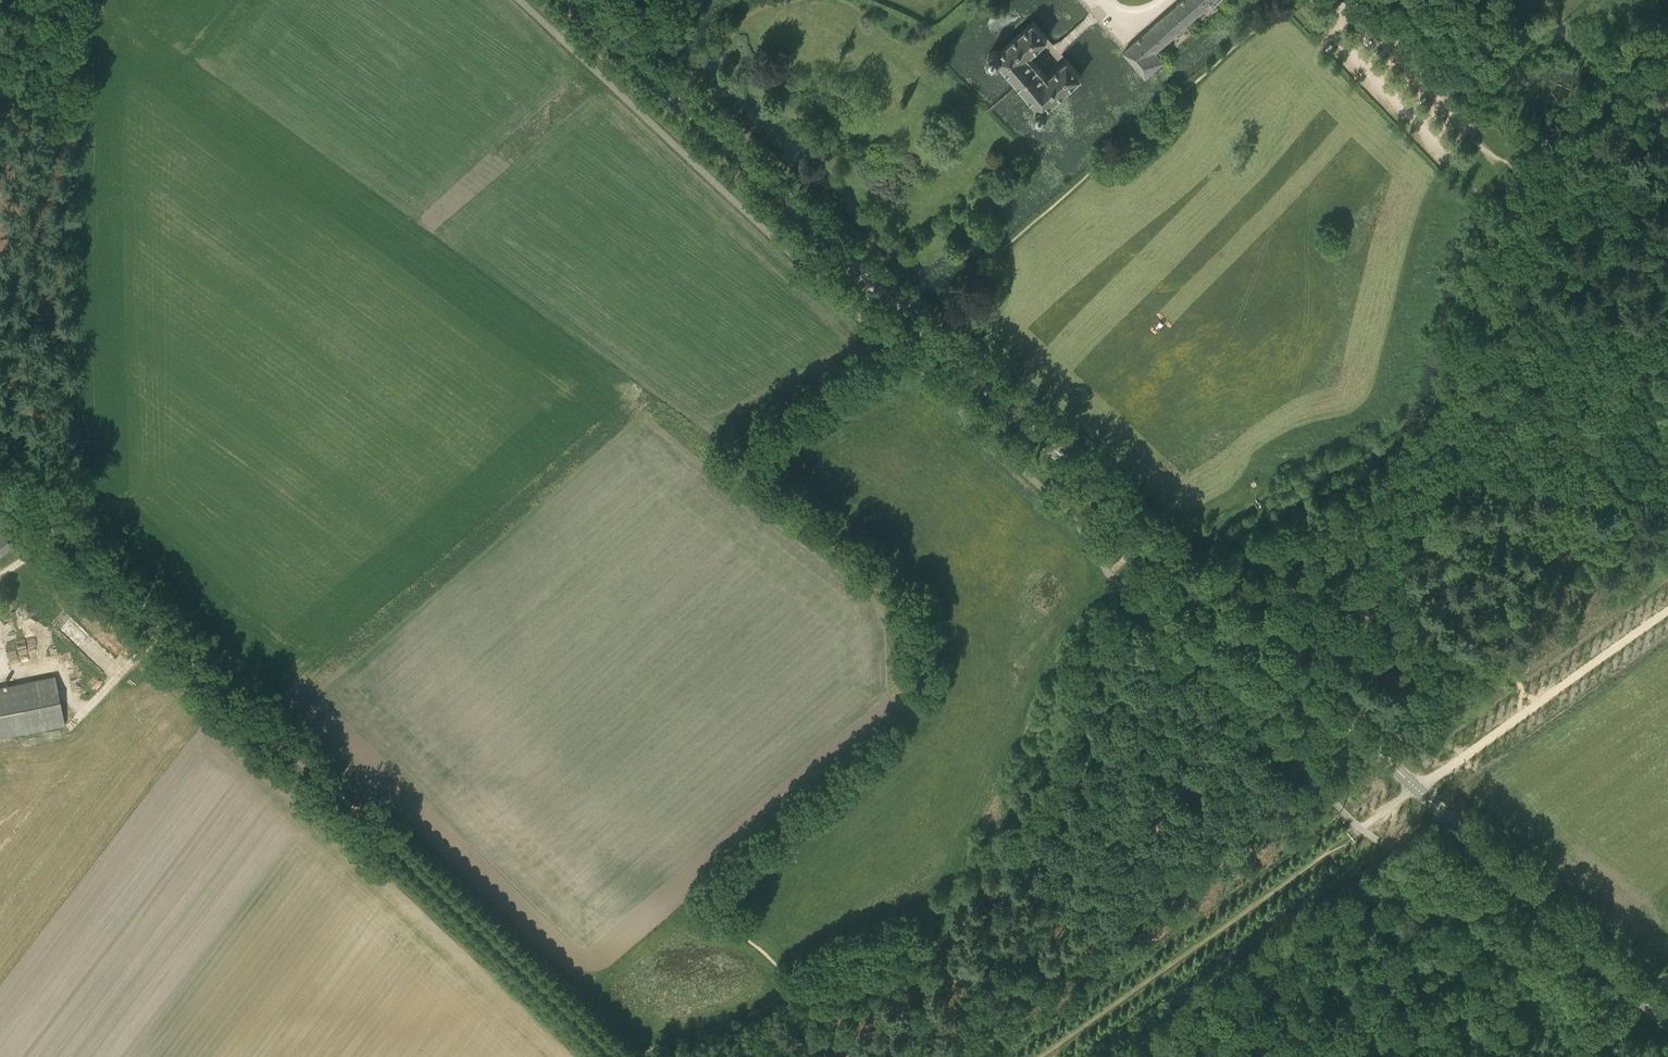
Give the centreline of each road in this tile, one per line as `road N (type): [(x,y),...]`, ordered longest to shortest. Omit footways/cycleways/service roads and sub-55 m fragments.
road 1 (secondary): [(578,0),(1667,1024)]
road 2 (track): [(0,470),(619,1056)]
road 3 (track): [(1166,546),(1234,495),(1269,448),(1356,417),(1379,391),(1436,185),(1315,53),(1333,35)]
road 4 (track): [(1421,788),(1549,696)]
road 5 (track): [(1549,696),(1667,611)]

